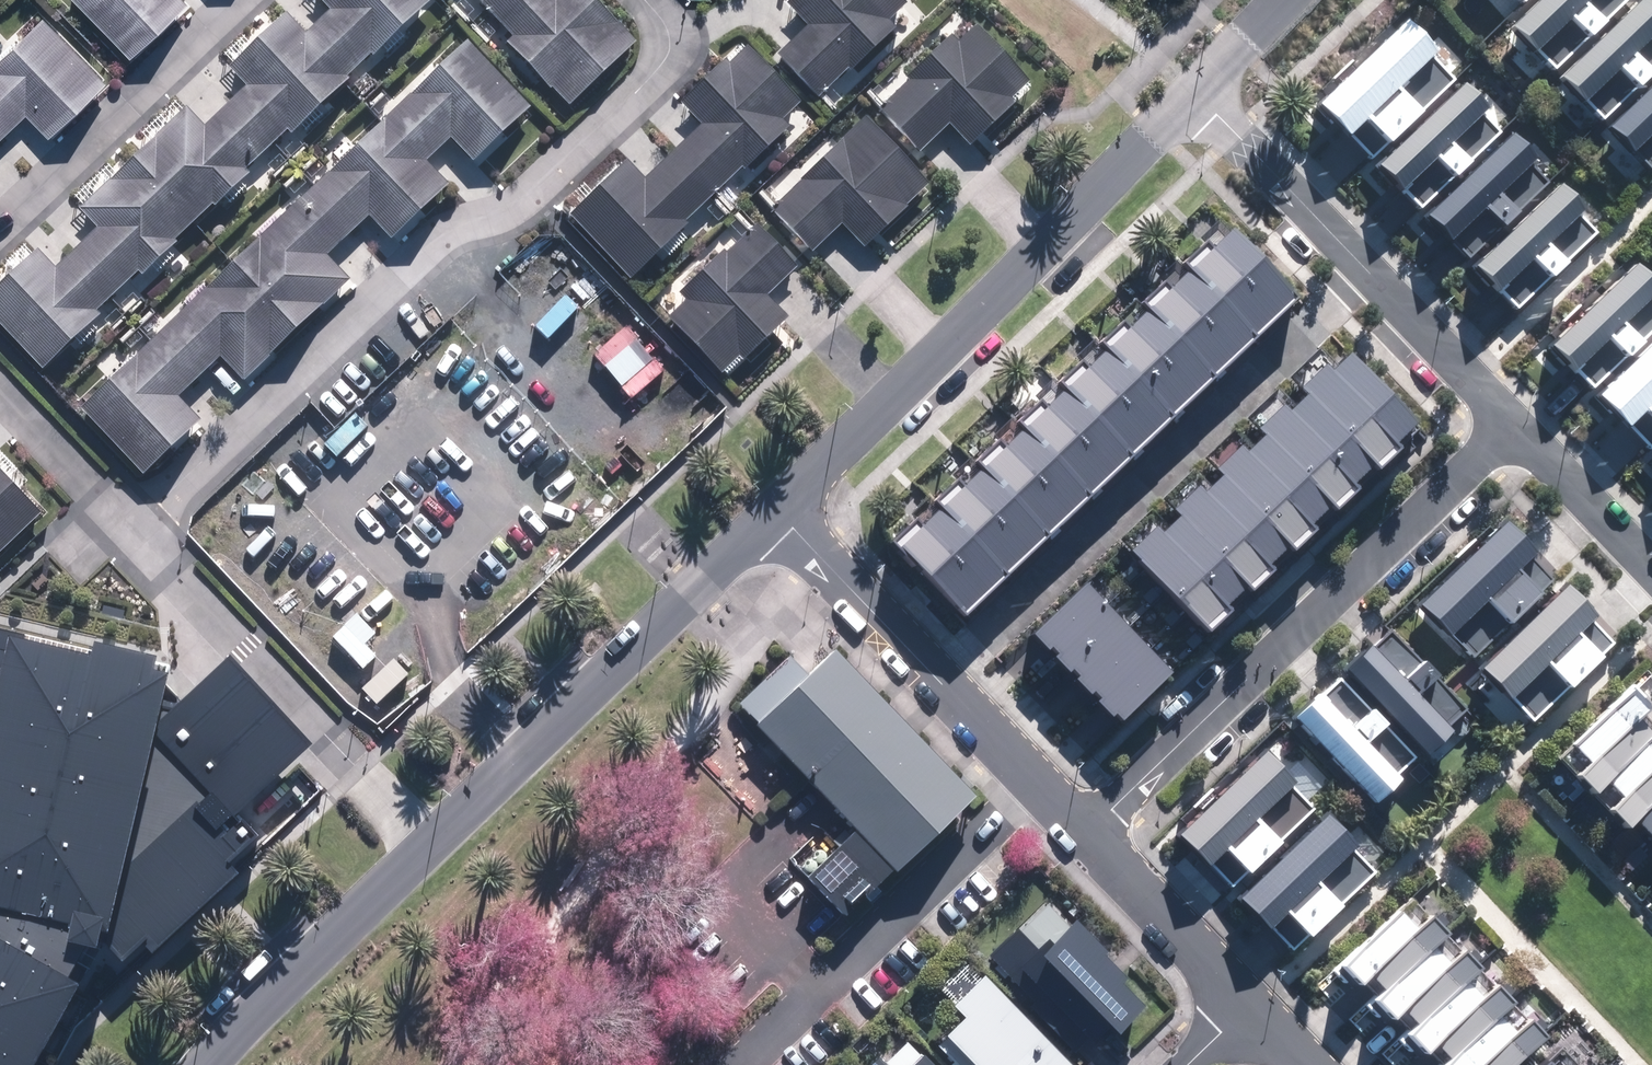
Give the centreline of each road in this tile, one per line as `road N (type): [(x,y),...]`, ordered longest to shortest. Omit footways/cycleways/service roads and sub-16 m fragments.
road 1 (residential): [(651,0),(676,37),(666,62),(528,199),(458,228),(136,532)]
road 2 (residential): [(925,660),(1360,258)]
road 3 (residential): [(1192,88),(775,503)]
road 4 (residential): [(1092,829),(1514,423)]
road 5 (residential): [(775,503),(431,836)]
road 6 (residential): [(431,836),(136,532)]
road 7 (residential): [(237,0),(0,230)]
road 8 (residential): [(431,836),(209,1064)]
road 9 (residential): [(1192,88),(1360,258)]
road 10 (residential): [(925,660),(1092,829)]
road 11 (residential): [(1092,829),(1247,1005)]
road 12 (residential): [(1360,258),(1514,423)]
road 13 (residential): [(775,503),(925,660)]
road 14 (residential): [(136,532),(0,387)]
road 15 (residential): [(1514,423),(1651,562)]
road 16 (residential): [(1278,0),(1192,88)]

